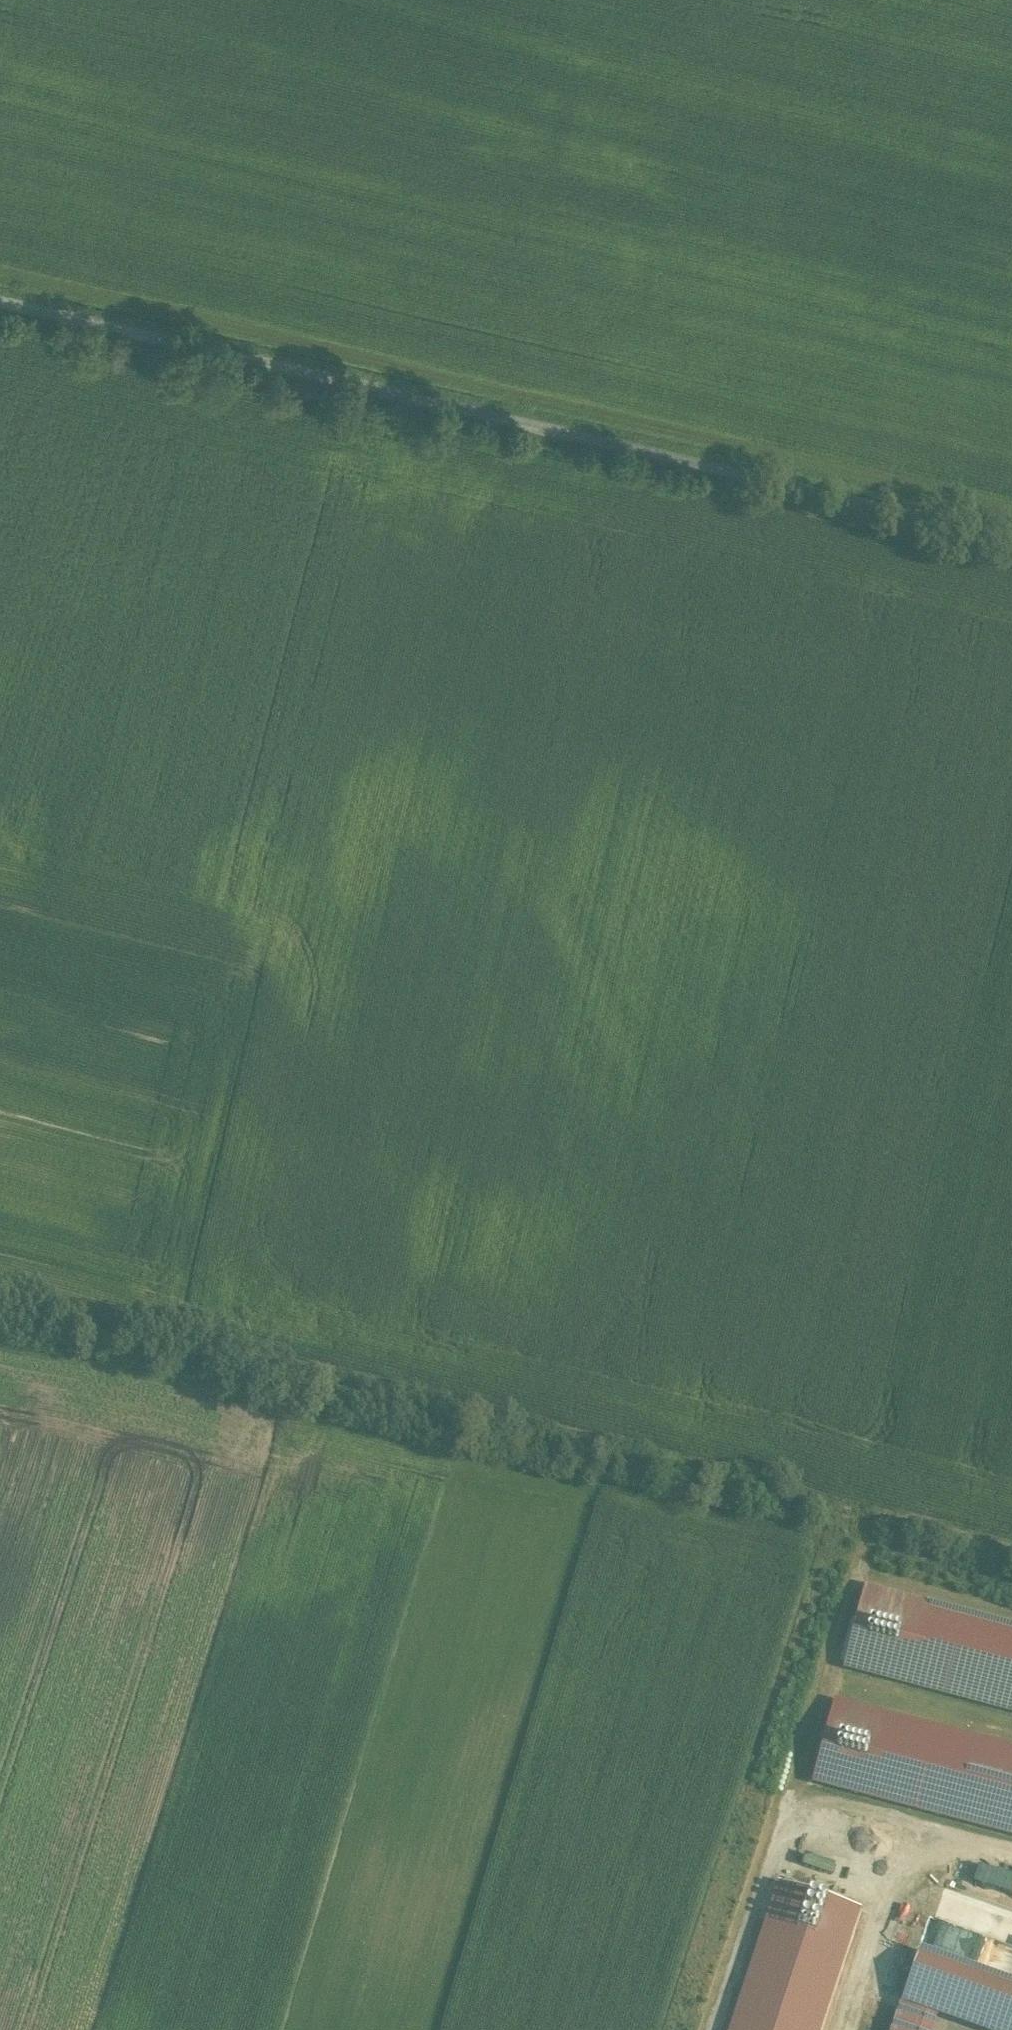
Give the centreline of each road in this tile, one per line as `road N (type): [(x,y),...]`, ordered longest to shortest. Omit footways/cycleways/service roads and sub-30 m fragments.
road 1 (track): [(1011,526),(0,290)]

